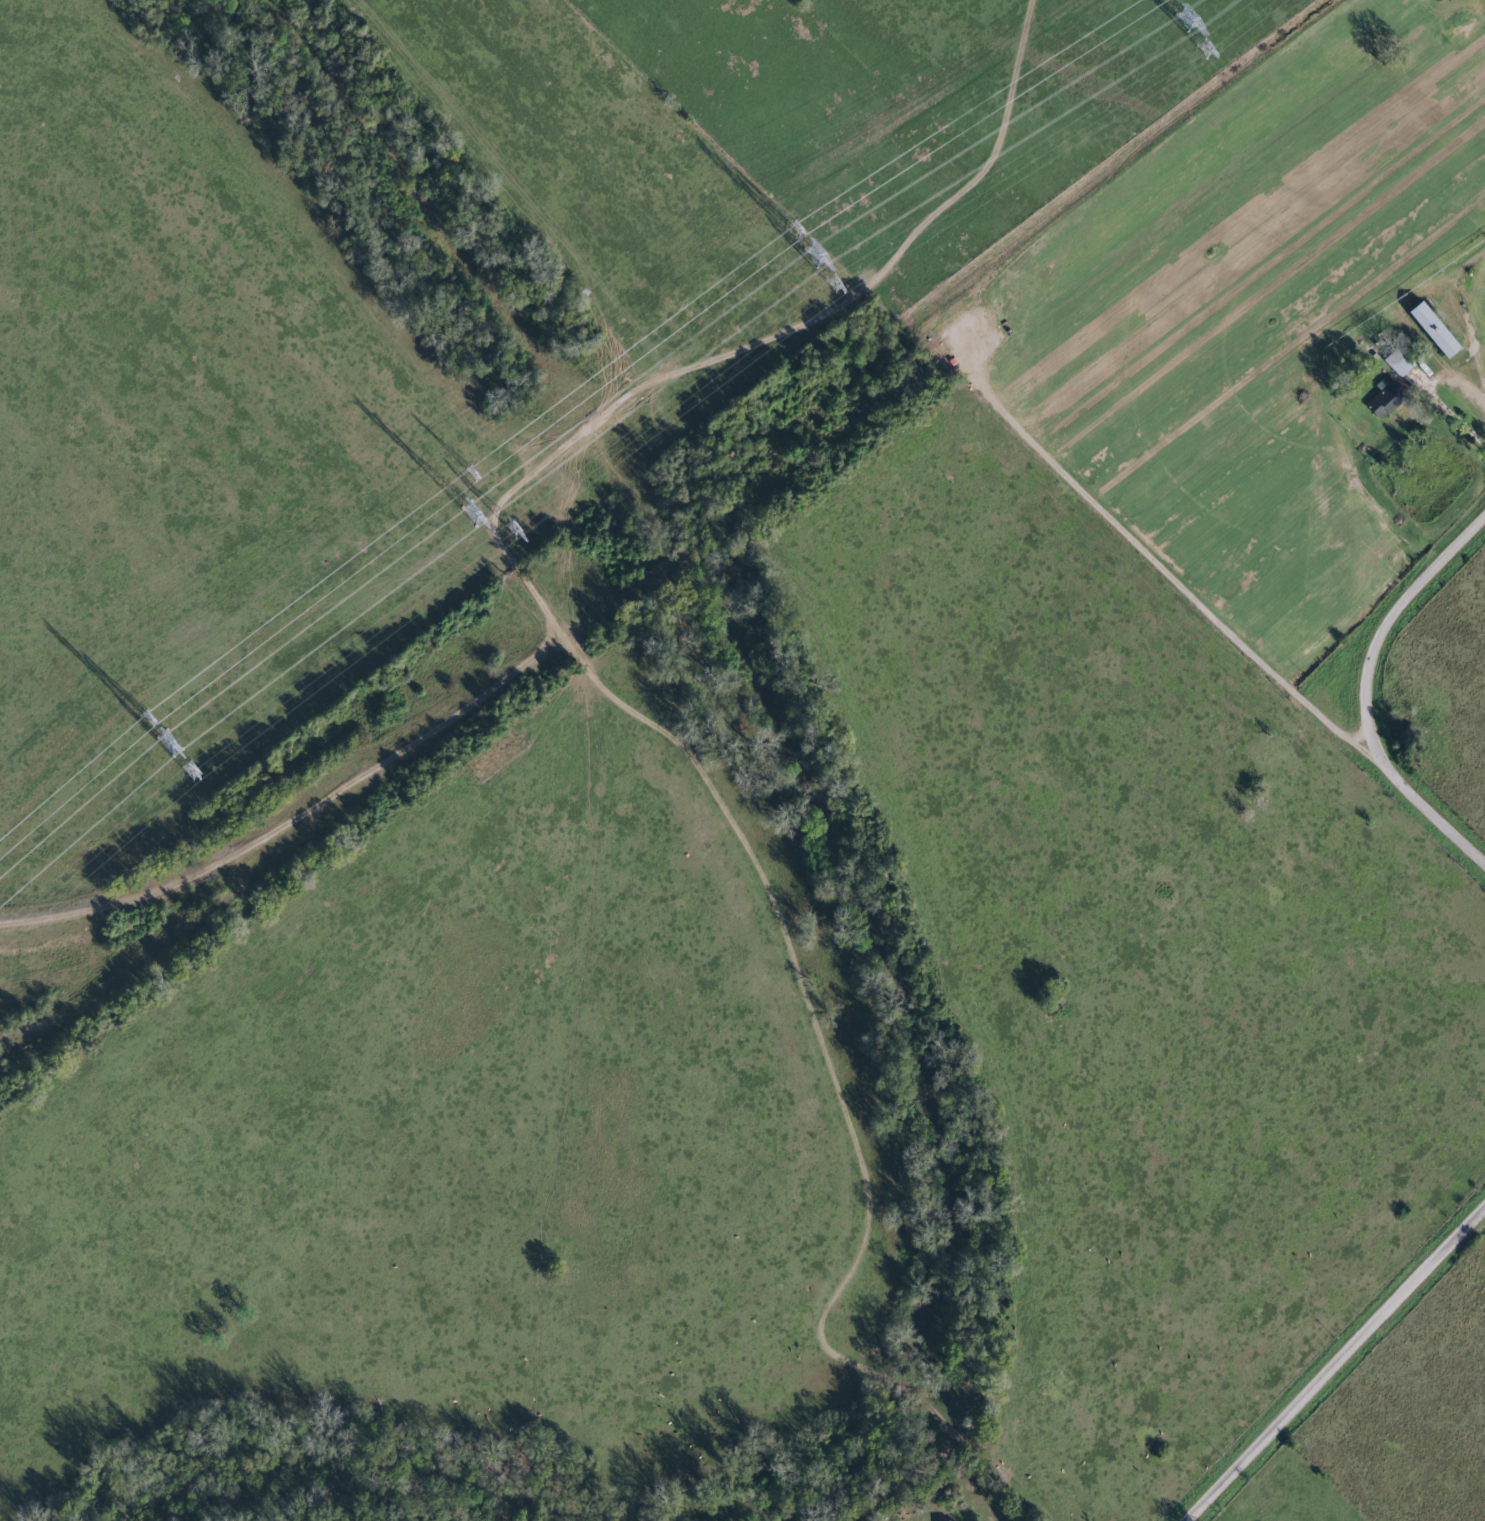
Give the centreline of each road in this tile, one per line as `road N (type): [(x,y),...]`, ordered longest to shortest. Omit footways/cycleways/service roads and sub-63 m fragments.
road 1 (track): [(1365,749),(1330,731),(987,406),(971,379),(965,327),(1008,262),(1354,0)]
road 2 (residential): [(1484,511),(1365,634),(1343,693),(1365,749),(1484,864)]
road 3 (residential): [(1484,1207),(1185,1520)]

